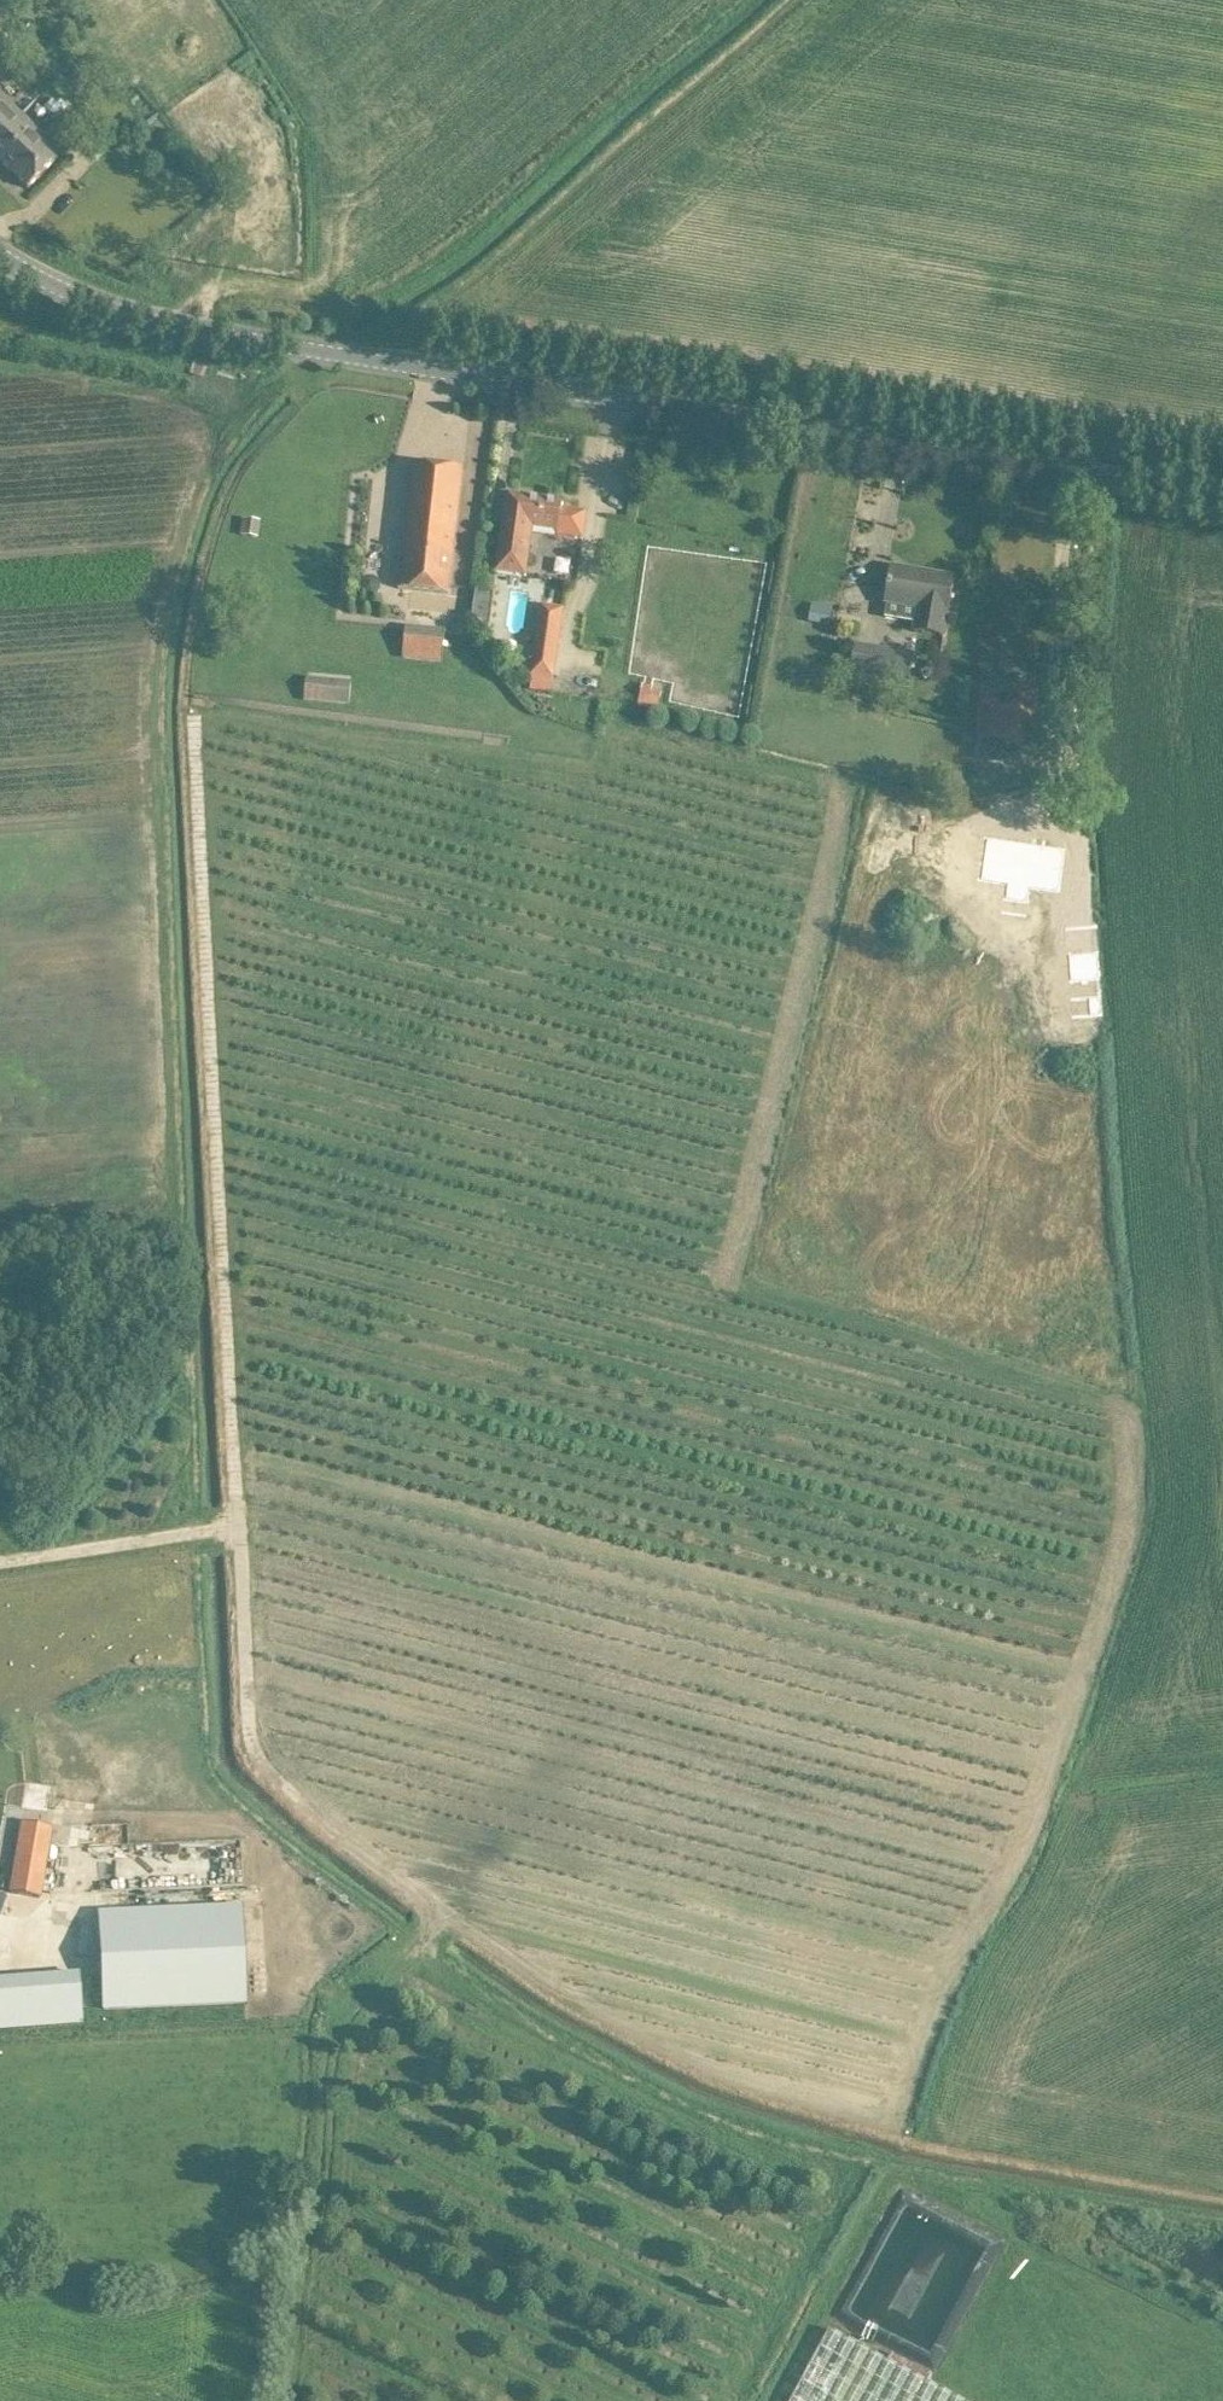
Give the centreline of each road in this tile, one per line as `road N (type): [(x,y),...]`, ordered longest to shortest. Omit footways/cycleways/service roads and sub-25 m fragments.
road 1 (tertiary): [(1222,503),(286,343),(125,308),(31,271),(0,247)]
road 2 (track): [(231,1529),(197,730),(215,718),(589,770)]
road 3 (track): [(791,0),(379,361)]

